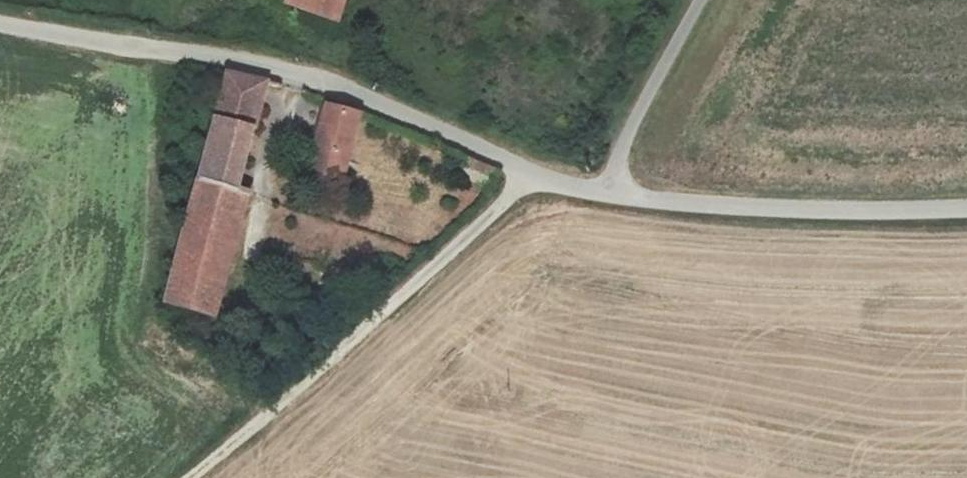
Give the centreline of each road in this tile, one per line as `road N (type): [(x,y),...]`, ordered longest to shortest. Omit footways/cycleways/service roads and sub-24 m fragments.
road 1 (unclassified): [(534,176),(313,77),(0,22)]
road 2 (unclassified): [(534,176),(191,477)]
road 3 (unclassified): [(966,208),(698,203),(603,191)]
road 4 (residential): [(603,191),(706,0)]

